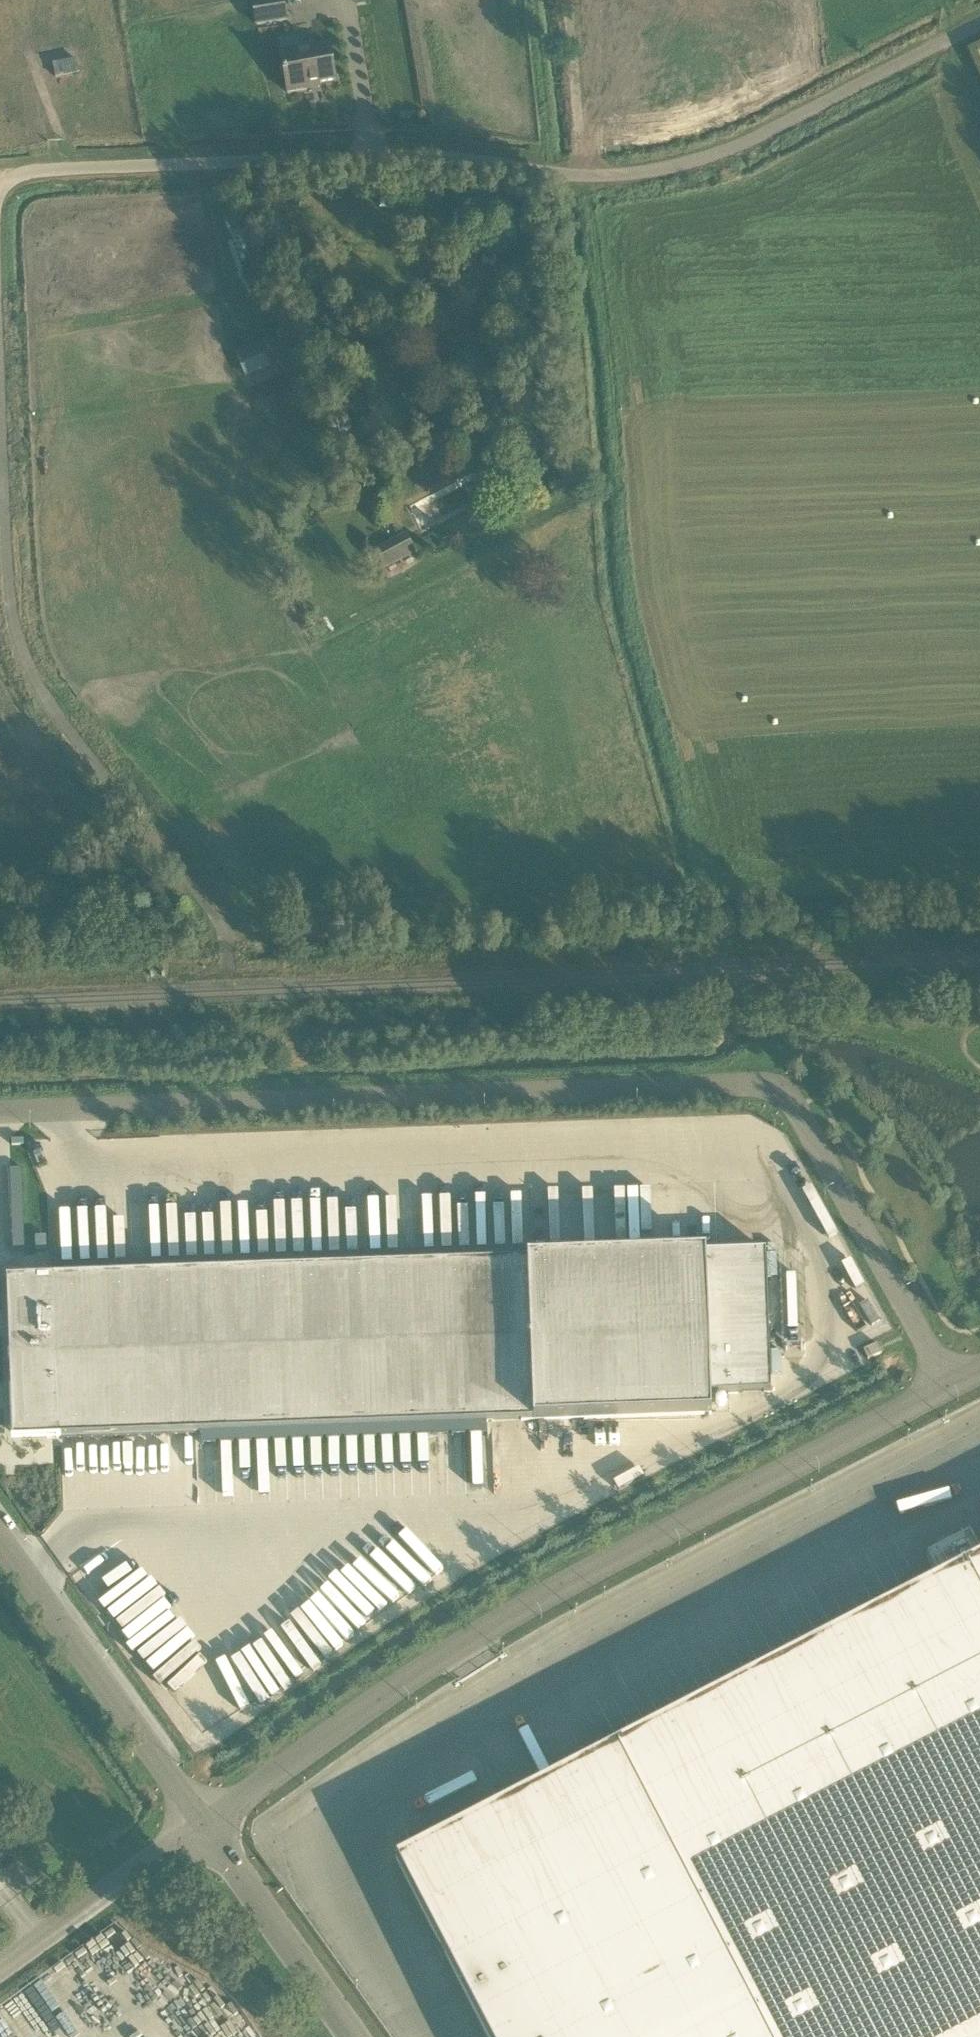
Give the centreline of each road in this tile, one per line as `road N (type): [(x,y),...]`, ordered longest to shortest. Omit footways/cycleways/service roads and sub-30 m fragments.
road 1 (unclassified): [(0,1116),(763,1091),(796,1120),(940,1384)]
road 2 (unclassified): [(0,190),(17,173),(395,154),(564,173),(681,163),(732,146),(979,23)]
road 3 (unclassified): [(940,1384),(477,1631),(200,1829)]
road 4 (unclassified): [(229,970),(220,924),(38,698),(23,664),(10,627),(0,415)]
road 5 (unclassified): [(200,1829),(0,1550)]
road 6 (unclassified): [(346,2036),(200,1829)]
road 7 (unclassified): [(200,1829),(0,1971)]
road 8 (track): [(223,934),(388,923)]

